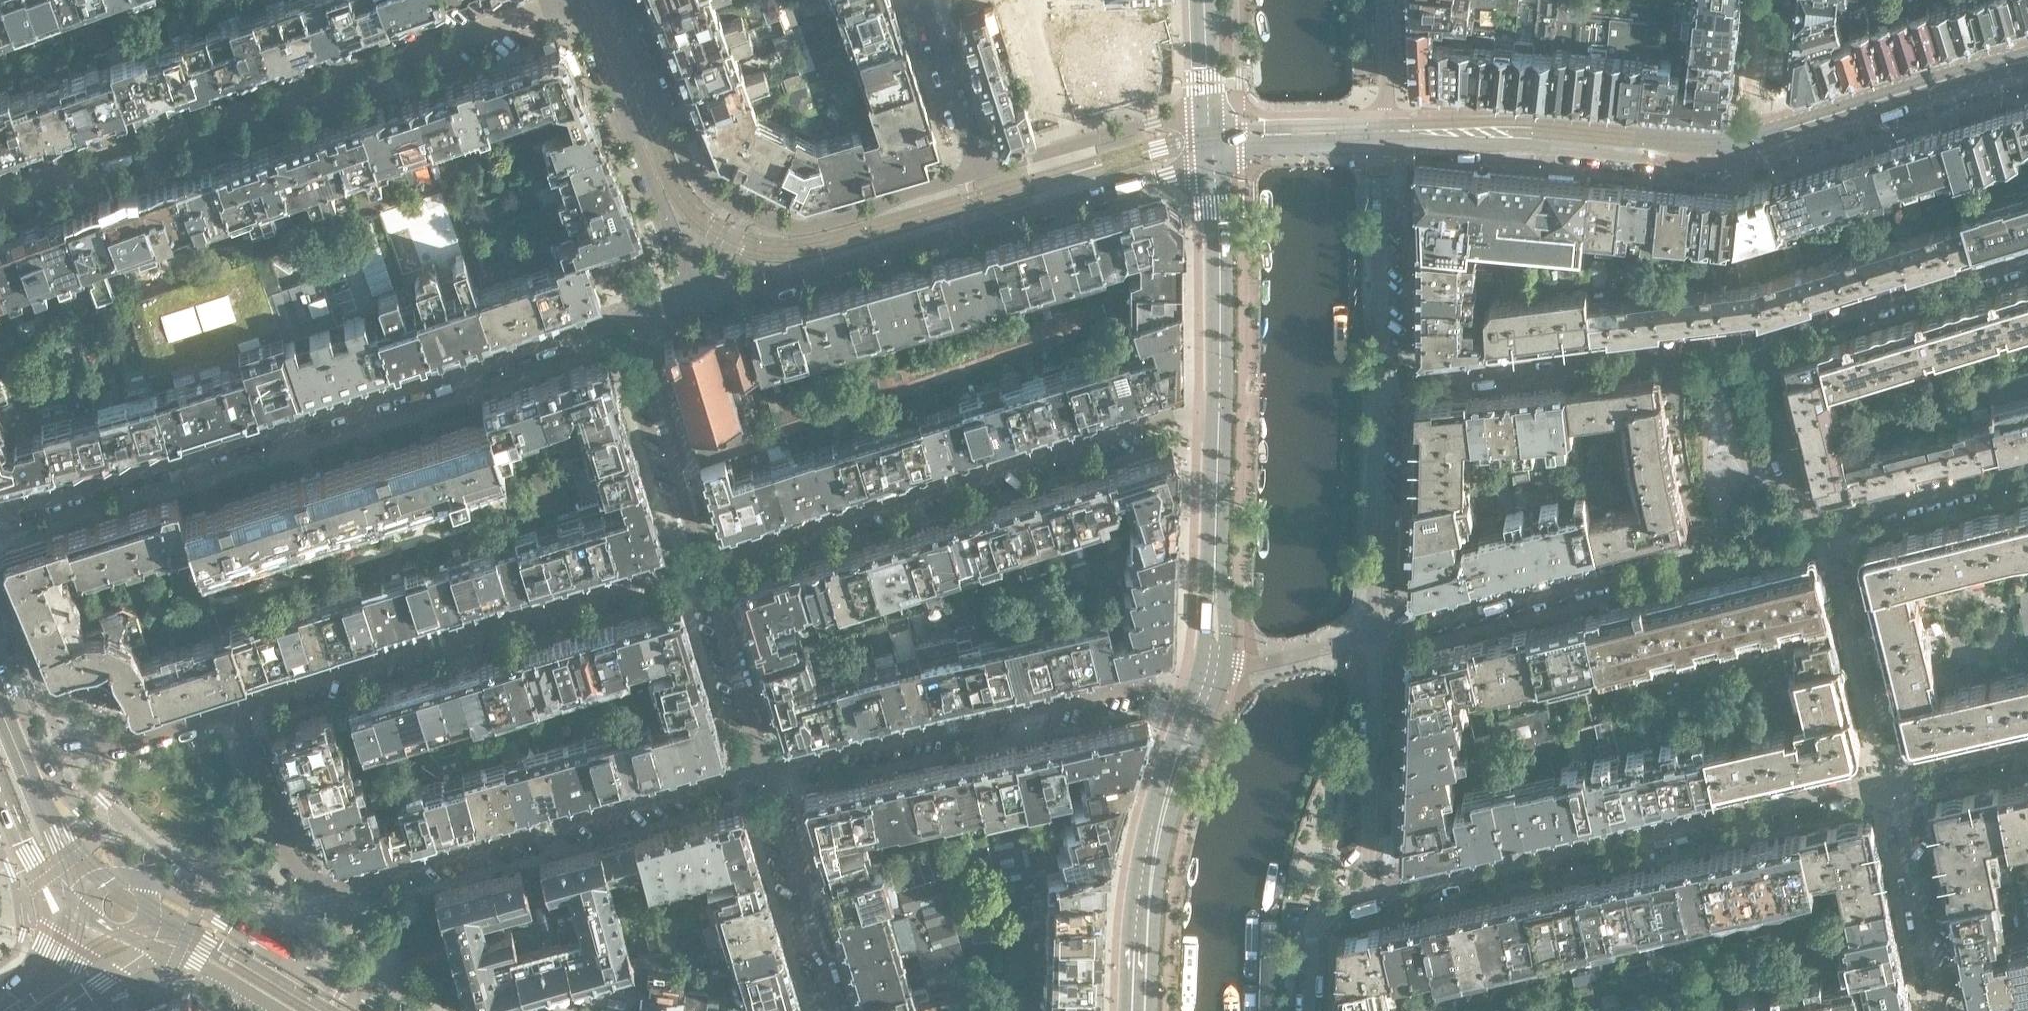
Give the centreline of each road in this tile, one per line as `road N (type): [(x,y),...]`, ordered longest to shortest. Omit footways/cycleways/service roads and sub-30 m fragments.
road 1 (residential): [(1373,636),(1827,535),(1849,519),(2027,471)]
road 2 (residential): [(2027,260),(1760,338),(1381,383)]
road 3 (residential): [(630,319),(0,514)]
road 4 (residential): [(233,708),(290,856),(318,883),(762,764)]
road 5 (residential): [(0,195),(550,0)]
road 6 (residential): [(700,559),(1171,415),(1218,416)]
road 7 (residential): [(701,289),(767,291),(1167,173),(1209,137)]
road 8 (residential): [(1887,780),(1365,896)]
road 9 (residential): [(980,173),(818,225),(789,228),(729,205),(693,174),(619,0)]
road 10 (residential): [(700,559),(233,708)]
road 11 (residential): [(1212,670),(763,767)]
road 12 (residential): [(1384,129),(1509,129),(1702,150),(1756,140)]
road 13 (secondary): [(1144,1010),(1169,784),(1212,670)]
road 14 (residential): [(577,0),(701,289)]
road 15 (tertiary): [(391,1010),(140,868)]
road 16 (secondary): [(1218,416),(1209,137)]
road 17 (residential): [(1373,636),(1365,896)]
road 18 (residential): [(838,1010),(763,767)]
road 19 (secondary): [(1212,670),(1218,416)]
road 20 (residential): [(1384,129),(1381,383)]
road 21 (residential): [(1381,383),(1373,636)]
road 22 (residential): [(2027,59),(1787,132)]
road 23 (residential): [(700,559),(630,319)]
road 24 (residential): [(1209,137),(1152,121),(980,173)]
road 25 (residential): [(1942,1010),(1887,780)]
road 26 (residential): [(762,764),(700,559)]
road 27 (residential): [(233,708),(43,758)]
road 28 (residential): [(980,173),(925,0)]
road 29 (residential): [(1209,137),(1384,129)]
road 30 (residential): [(1212,670),(1373,636)]
road 31 (tertiary): [(0,781),(46,880),(82,907)]
road 32 (tertiary): [(149,947),(196,962),(282,1010)]
road 33 (tertiary): [(140,868),(88,820),(43,758)]
road 34 (residential): [(2027,748),(1887,780)]
road 35 (residential): [(1365,896),(1334,908),(1313,939),(1310,1010)]
road 36 (residential): [(1756,140),(1774,0)]
road 37 (secondary): [(1209,137),(1203,0)]
road 38 (tertiary): [(82,907),(51,971),(2,1010)]
road 39 (residential): [(1385,0),(1384,129)]

